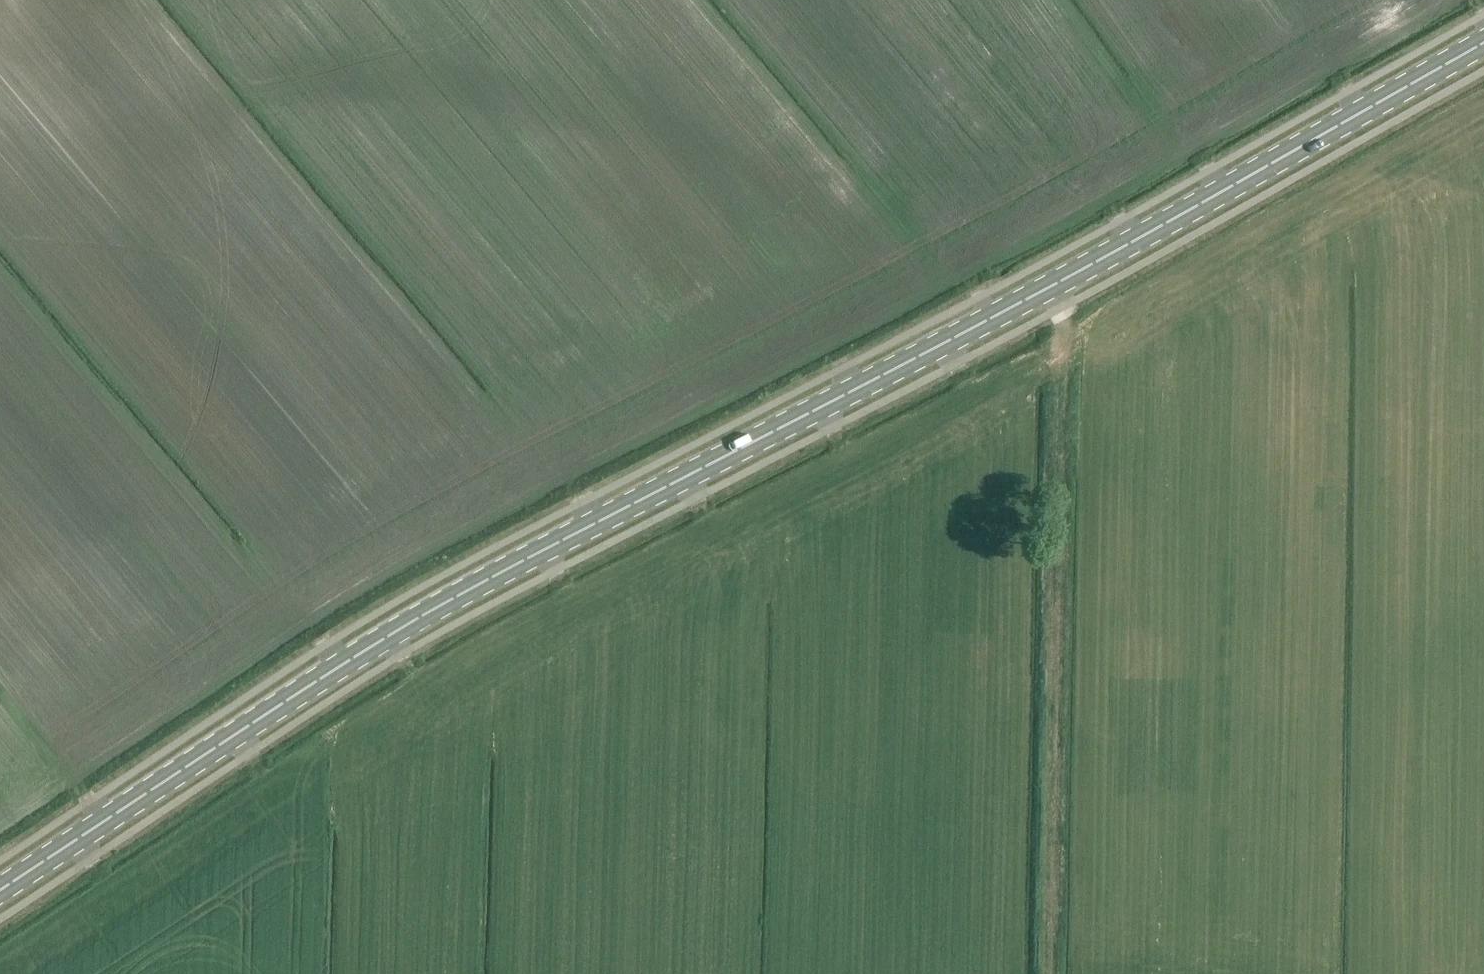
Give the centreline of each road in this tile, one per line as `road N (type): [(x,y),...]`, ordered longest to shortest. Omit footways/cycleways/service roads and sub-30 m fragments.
road 1 (primary): [(0,890),(444,603),(1048,288),(1483,43)]

